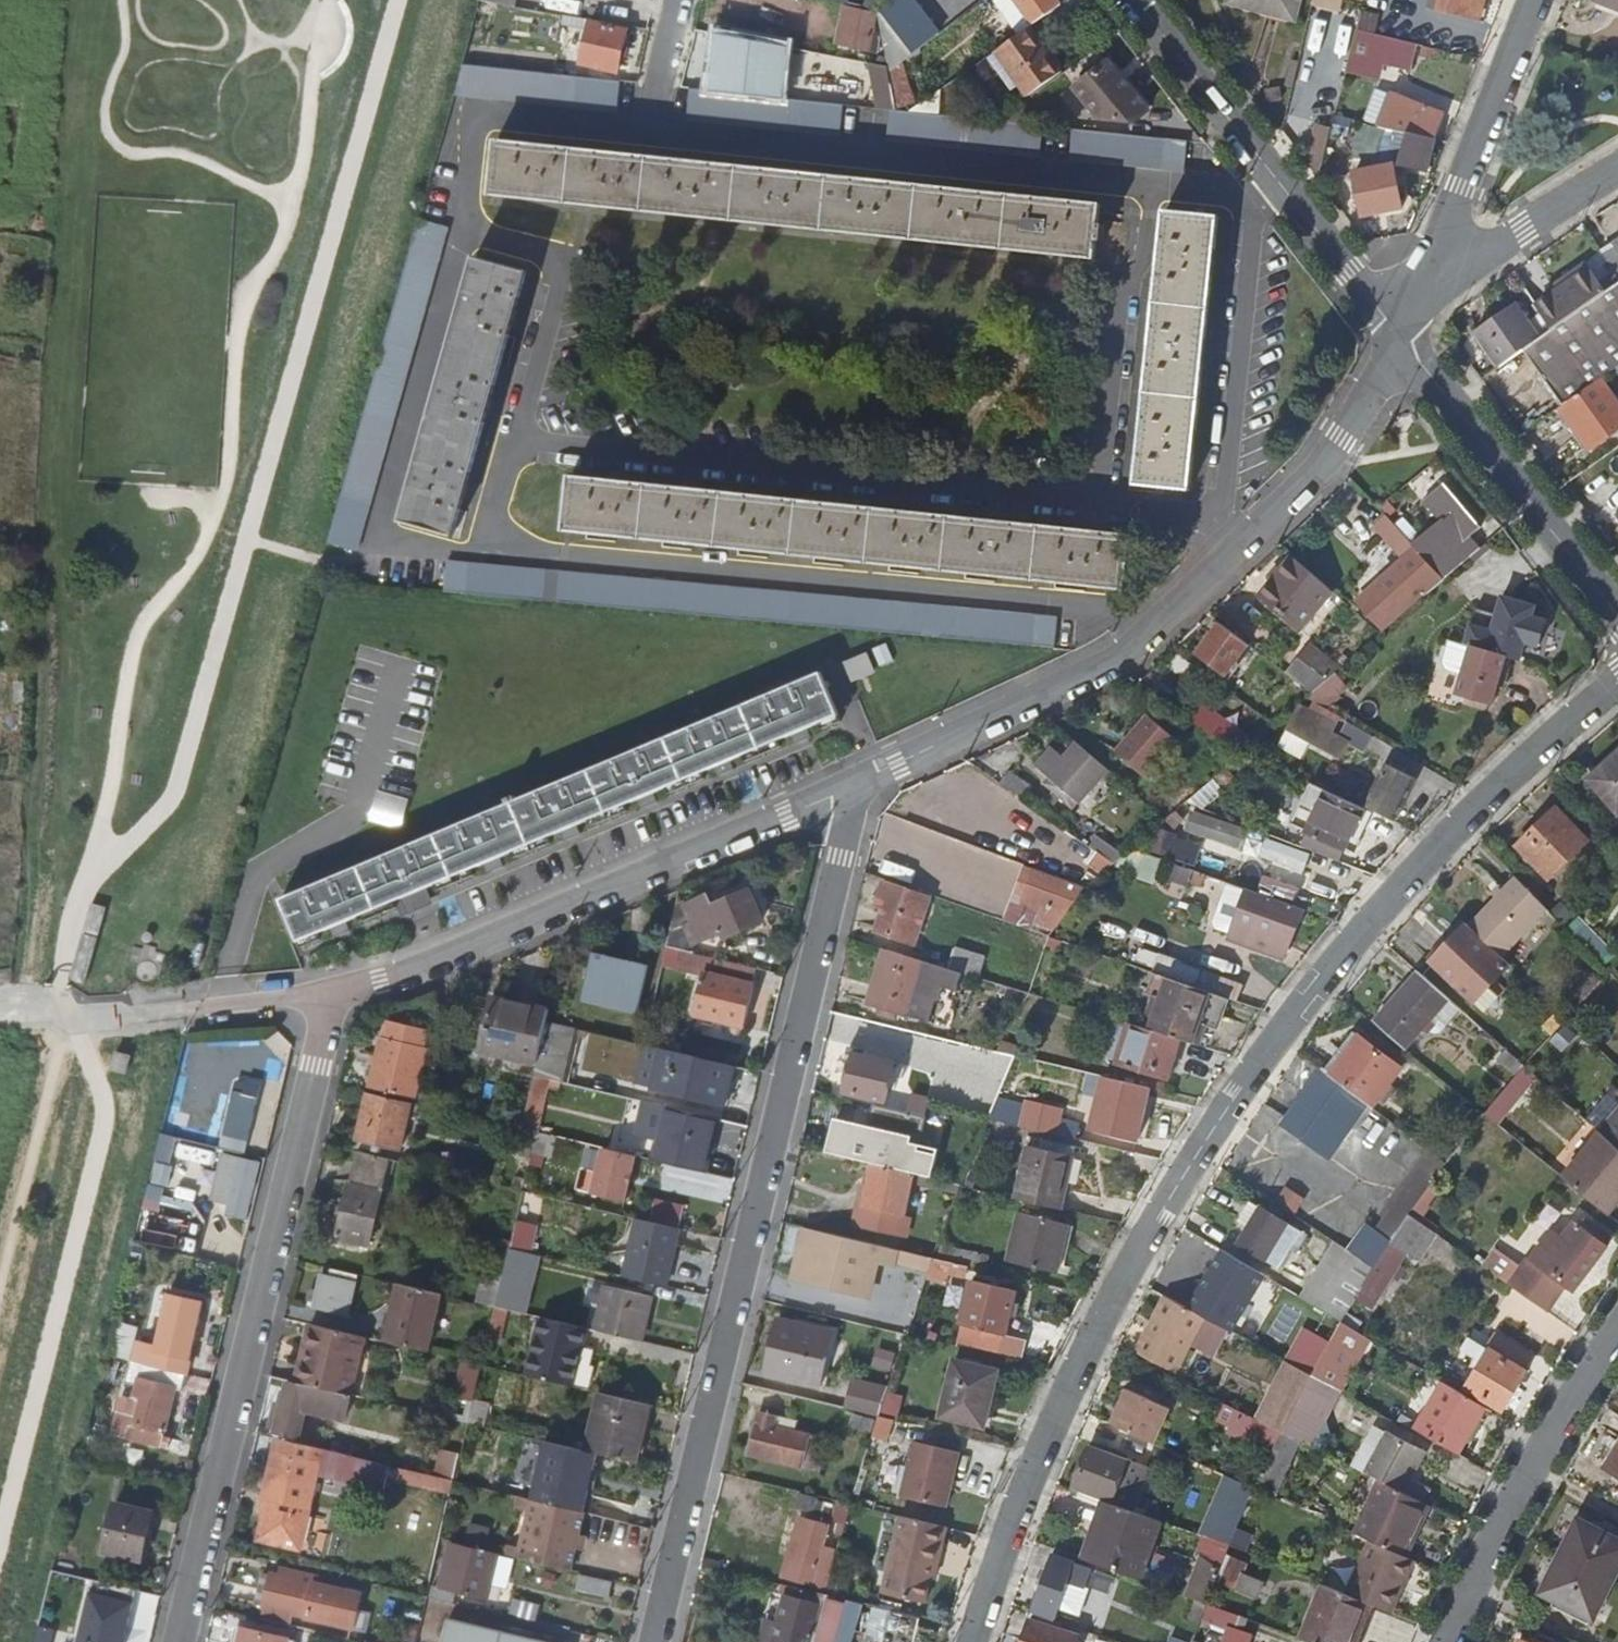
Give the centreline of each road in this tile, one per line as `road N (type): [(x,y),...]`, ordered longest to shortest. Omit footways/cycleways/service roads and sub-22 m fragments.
road 1 (residential): [(975,1641),(1015,1513),(1119,1275),(1277,1037),(1439,844),(1617,682)]
road 2 (residential): [(651,1641),(854,789)]
road 3 (residential): [(486,552),(1176,618)]
road 4 (residential): [(179,1641),(316,1065),(324,997)]
road 5 (residential): [(1092,505),(513,437)]
road 6 (residential): [(324,997),(854,789)]
road 7 (residential): [(646,133),(1147,184)]
road 8 (residential): [(454,228),(377,541),(486,552)]
road 9 (residential): [(1221,190),(1248,220),(1220,568)]
road 10 (residential): [(854,789),(1176,618)]
road 11 (residential): [(1400,334),(1535,0)]
road 12 (residential): [(1400,334),(1617,615)]
road 13 (residential): [(1448,1641),(1565,1401),(1617,1330)]
road 14 (residential): [(1092,505),(1114,290),(1137,263),(1147,184)]
road 15 (residential): [(1220,568),(1326,465),(1400,334)]
road 16 (residential): [(513,437),(558,266),(454,228)]
road 17 (residential): [(454,228),(473,123),(646,133)]
road 18 (residential): [(1400,334),(1523,230),(1617,169)]
road 19 (track): [(0,1266),(60,1037),(57,1017)]
road 20 (residential): [(1136,0),(1287,192)]
road 21 (residential): [(1287,192),(1400,334)]
road 22 (residential): [(1220,568),(1183,526),(1092,505)]
road 23 (residential): [(177,1010),(324,997)]
road 24 (residential): [(680,0),(646,133)]

